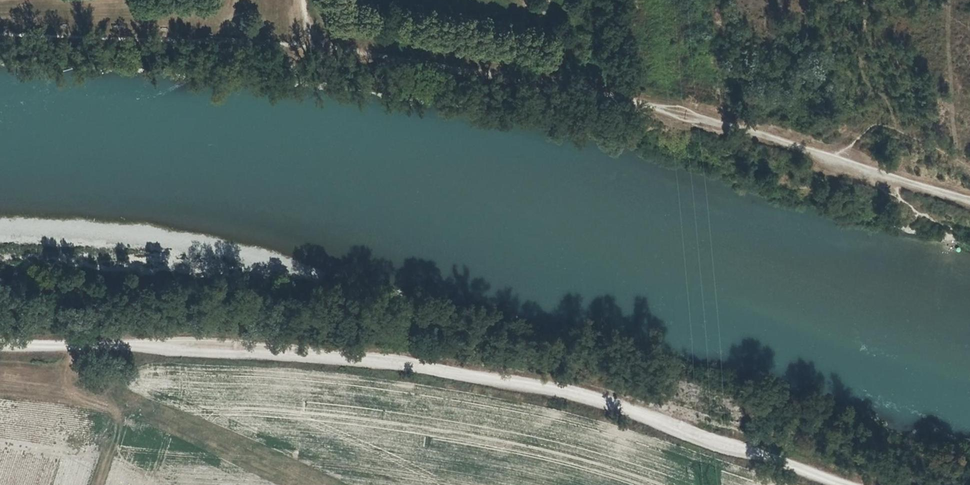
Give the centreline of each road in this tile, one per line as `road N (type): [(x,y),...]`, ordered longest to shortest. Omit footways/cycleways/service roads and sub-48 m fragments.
road 1 (track): [(861,484),(629,405),(476,373),(218,345),(0,342)]
road 2 (track): [(301,0),(315,44),(463,59),(627,97),(969,199)]
road 3 (track): [(315,44),(0,34)]

